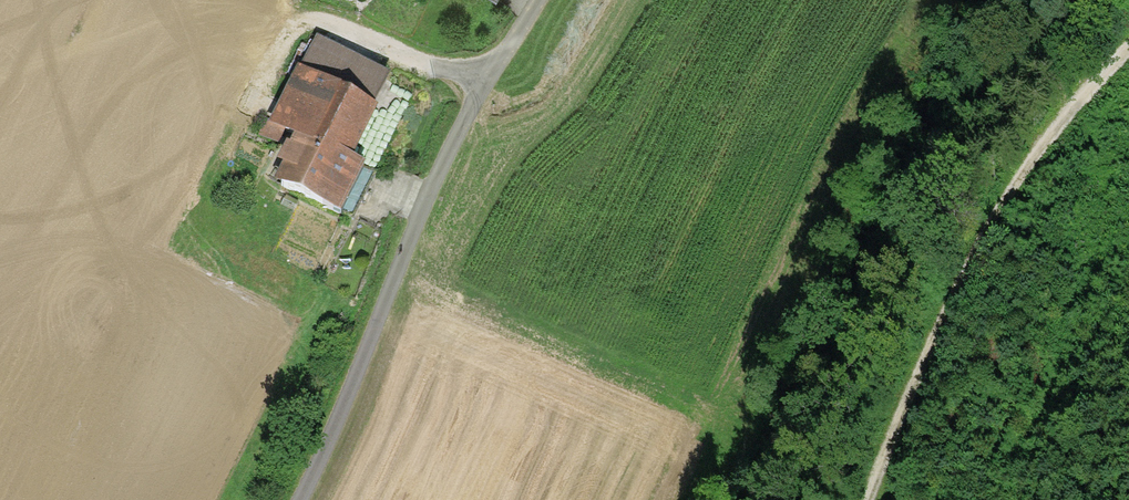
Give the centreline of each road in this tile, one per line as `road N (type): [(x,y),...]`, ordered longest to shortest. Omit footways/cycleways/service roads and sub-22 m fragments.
road 1 (track): [(535,0),(407,240),(296,499)]
road 2 (track): [(1128,50),(1014,186),(982,237),(868,499)]
road 3 (track): [(1128,116),(1035,499)]
road 4 (track): [(488,77),(430,66),(319,20),(293,27),(239,114)]

